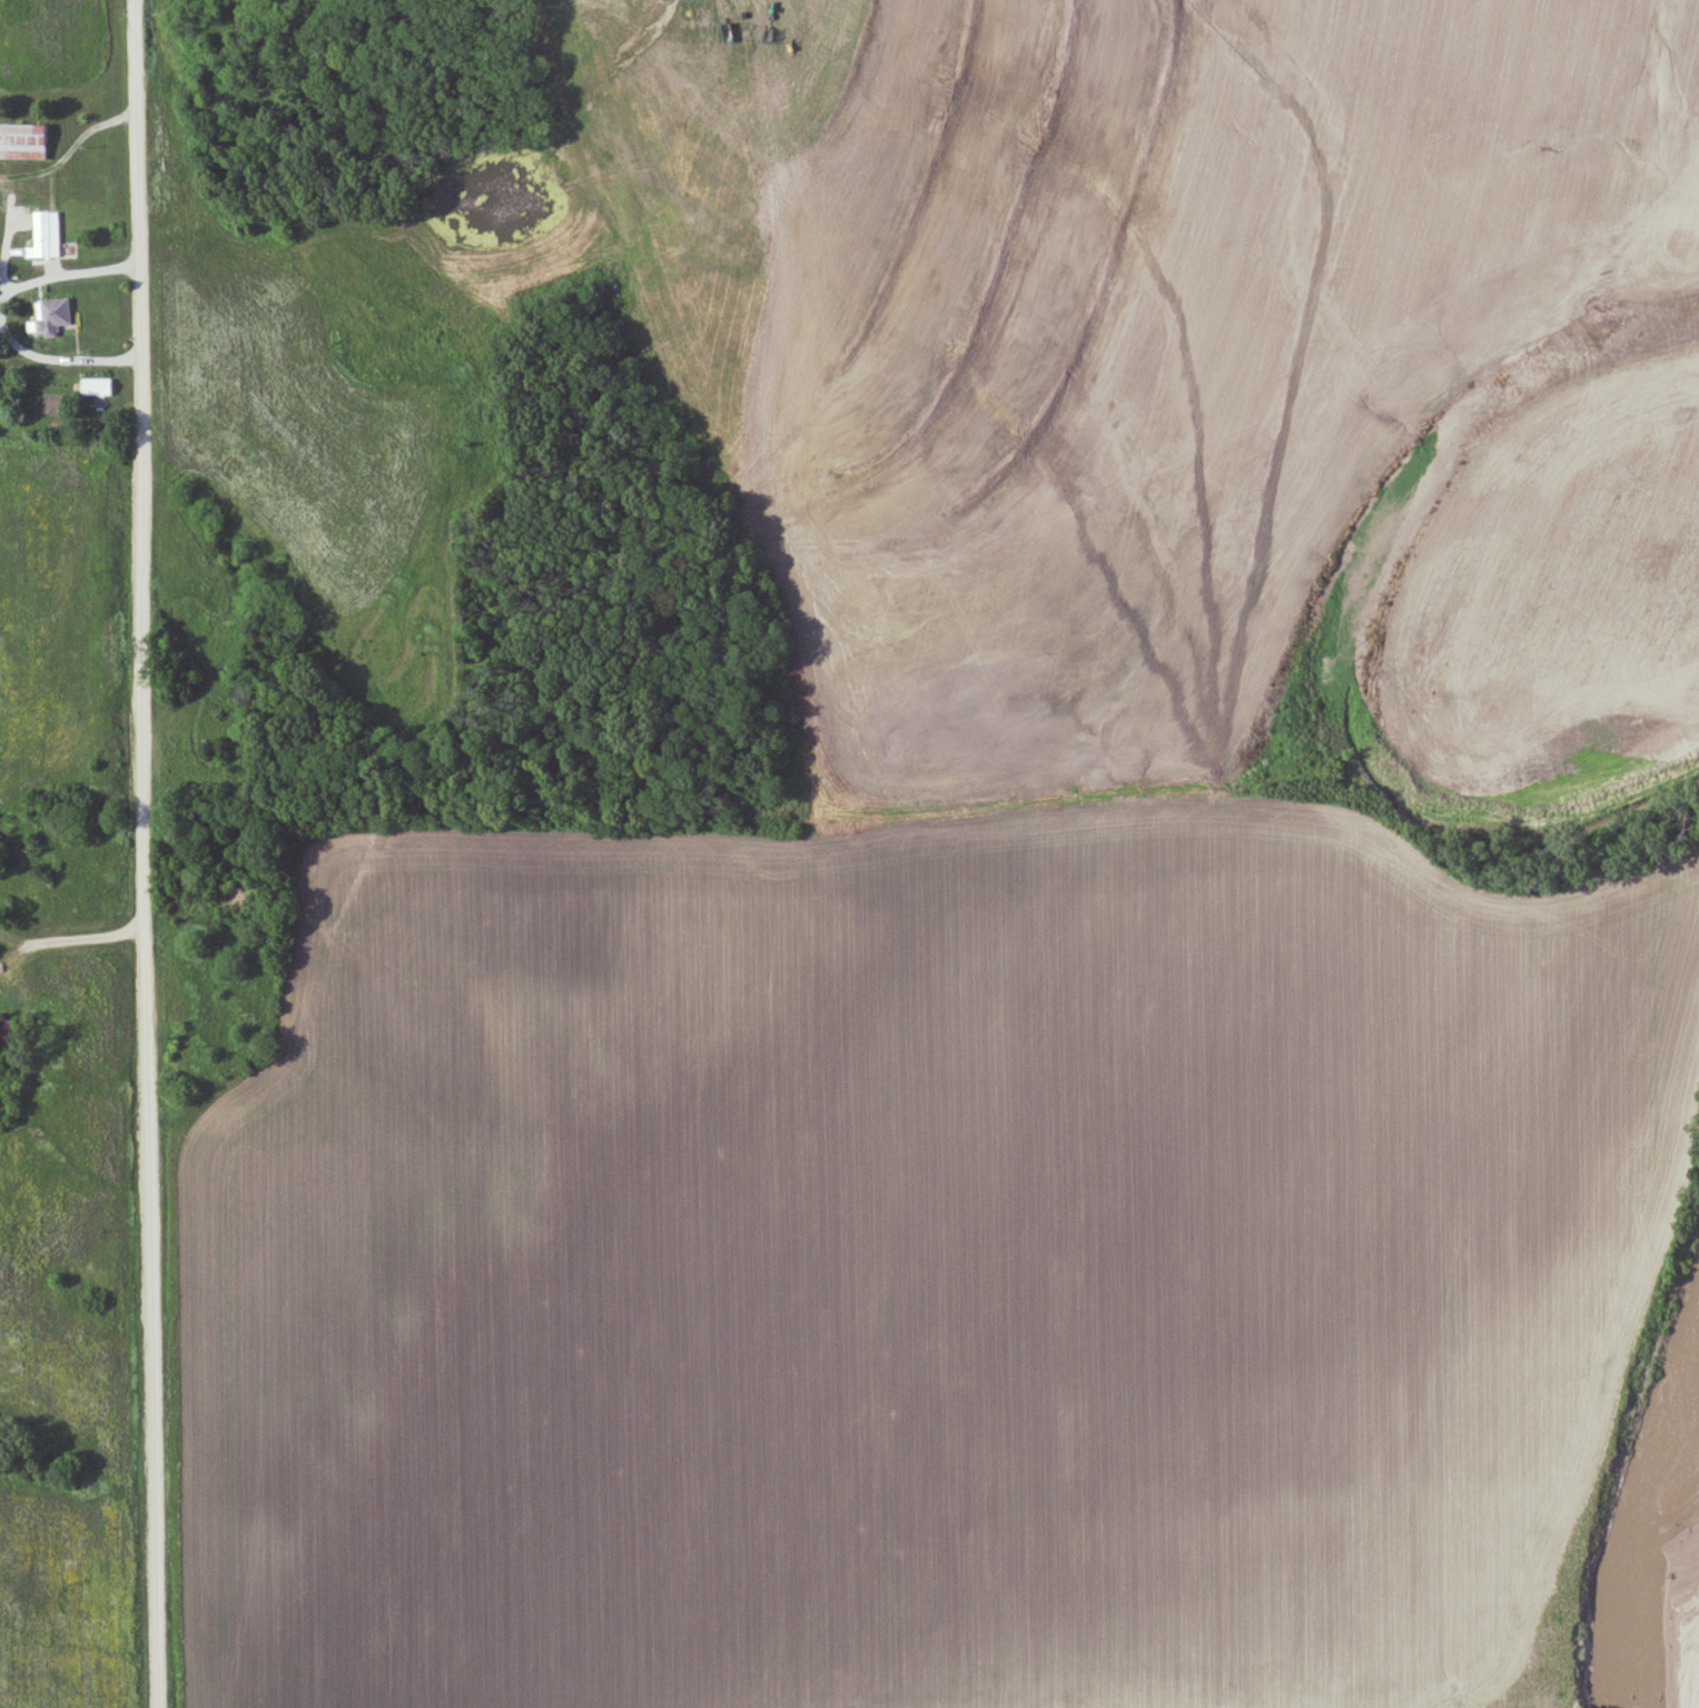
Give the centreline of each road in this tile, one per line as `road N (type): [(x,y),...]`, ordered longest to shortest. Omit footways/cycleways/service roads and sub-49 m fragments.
road 1 (residential): [(160,1707),(138,0)]

